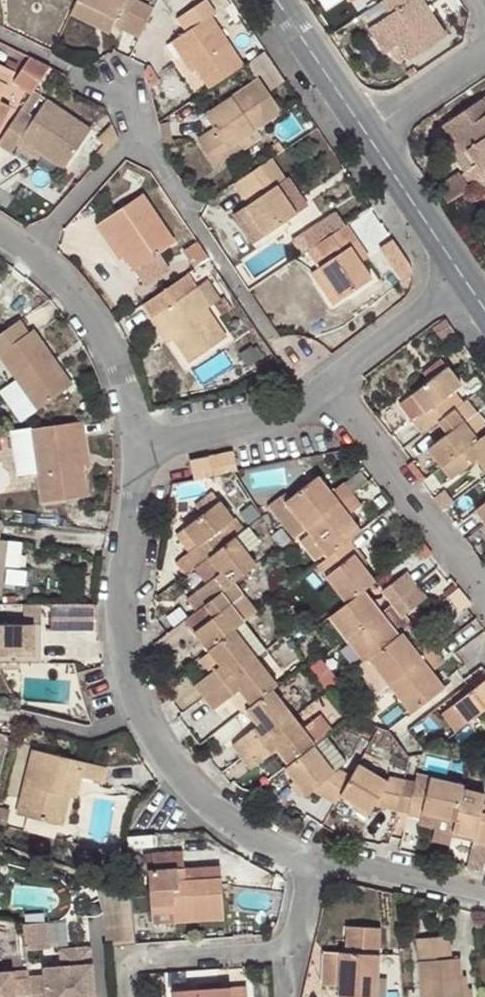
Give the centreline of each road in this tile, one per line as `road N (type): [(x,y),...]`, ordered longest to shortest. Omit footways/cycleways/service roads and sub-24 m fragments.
road 1 (residential): [(311,860),(224,822),(144,723),(122,630),(130,450)]
road 2 (residential): [(329,391),(484,588)]
road 3 (residential): [(130,450),(122,387),(92,313),(29,251)]
road 4 (residential): [(130,450),(329,391)]
road 5 (residential): [(121,996),(119,956),(283,945)]
road 6 (residential): [(365,128),(464,284)]
road 7 (residential): [(484,898),(311,860)]
road 8 (residential): [(329,391),(464,284)]
road 9 (residential): [(138,135),(29,251)]
road 10 (residential): [(275,0),(365,128)]
road 11 (residential): [(484,45),(365,128)]

